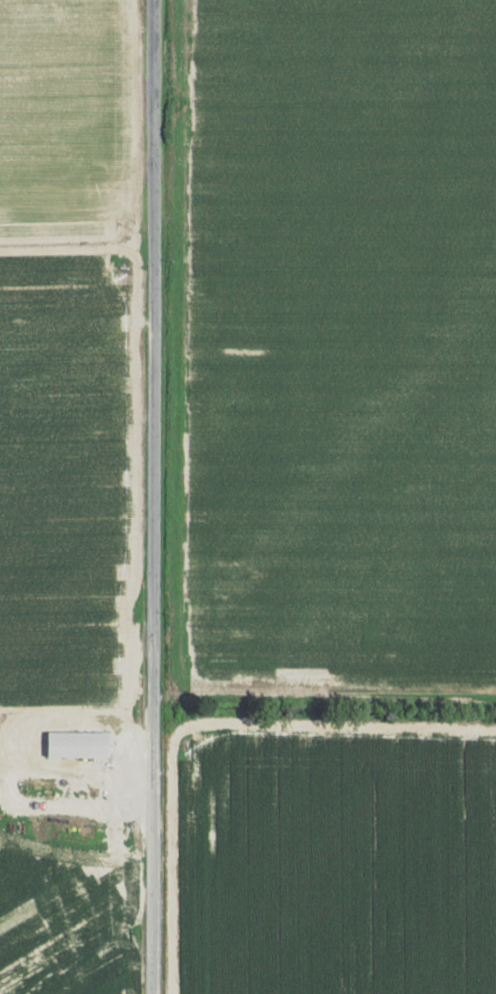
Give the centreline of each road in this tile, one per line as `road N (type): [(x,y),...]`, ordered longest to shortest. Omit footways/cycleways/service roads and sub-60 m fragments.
road 1 (residential): [(151,730),(153,0)]
road 2 (residential): [(149,993),(151,730)]
road 3 (track): [(154,318),(0,399)]
road 4 (track): [(0,714),(151,717)]

